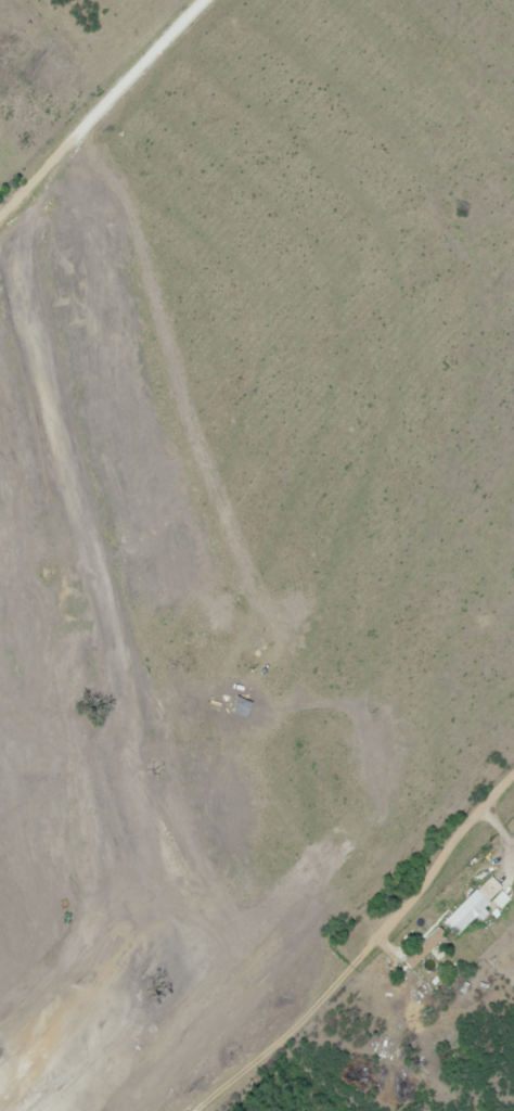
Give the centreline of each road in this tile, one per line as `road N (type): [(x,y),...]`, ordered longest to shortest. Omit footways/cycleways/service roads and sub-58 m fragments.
road 1 (track): [(198,1110),(373,954),(513,789)]
road 2 (track): [(0,210),(206,0)]

